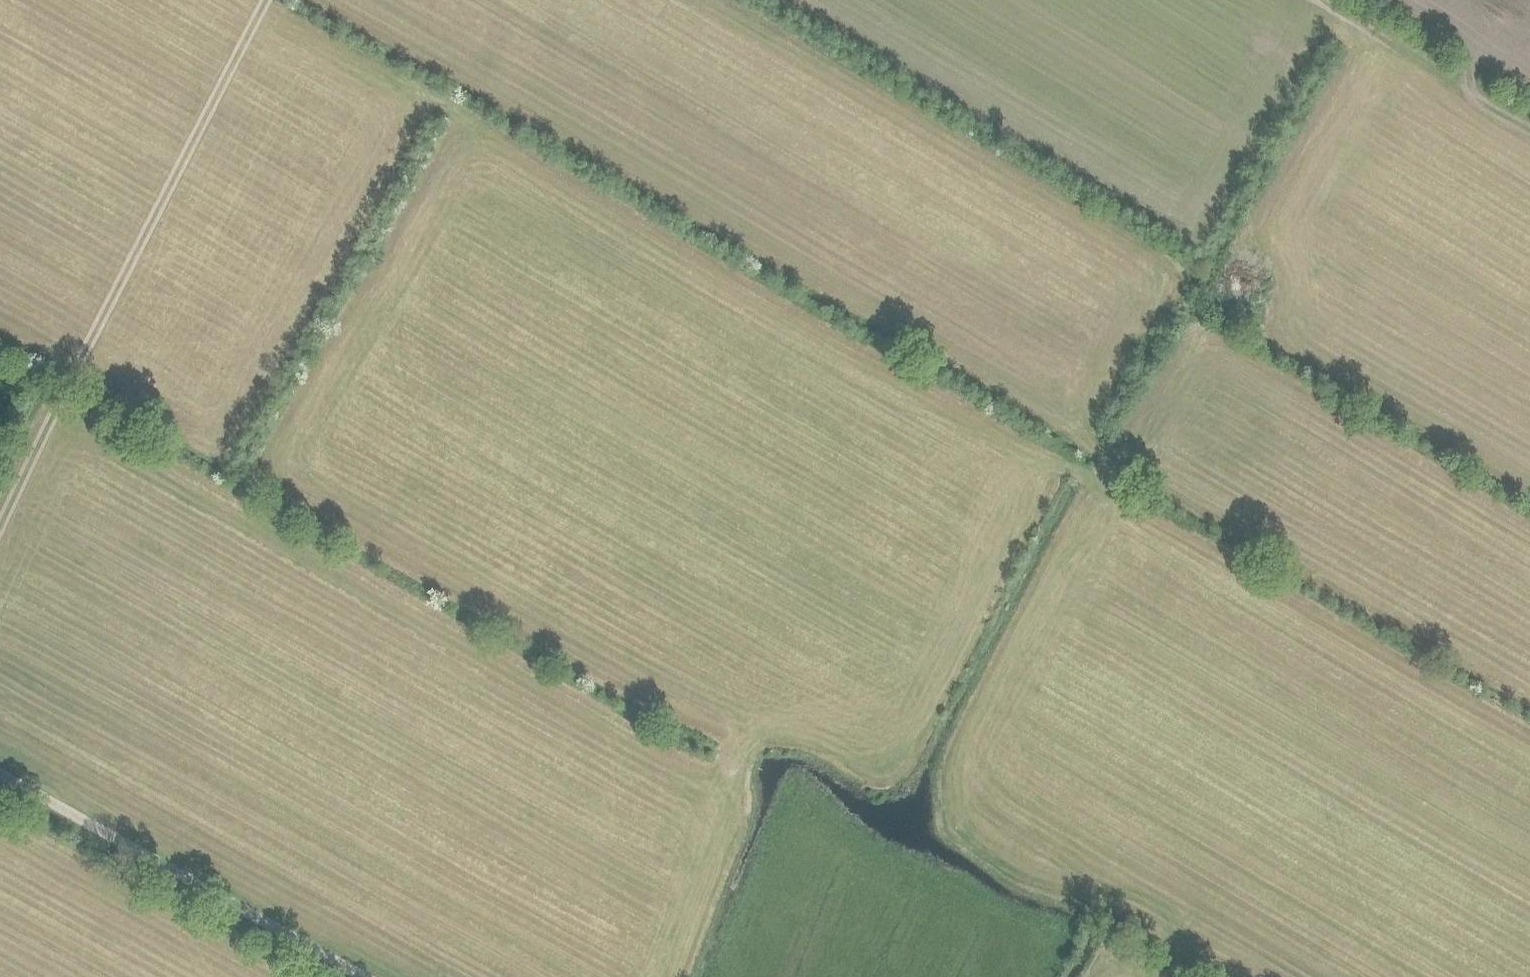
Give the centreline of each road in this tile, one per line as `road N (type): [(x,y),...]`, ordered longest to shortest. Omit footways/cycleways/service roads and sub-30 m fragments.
road 1 (track): [(267,0),(0,534)]
road 2 (track): [(0,773),(365,976)]
road 3 (track): [(1313,0),(1529,132)]

